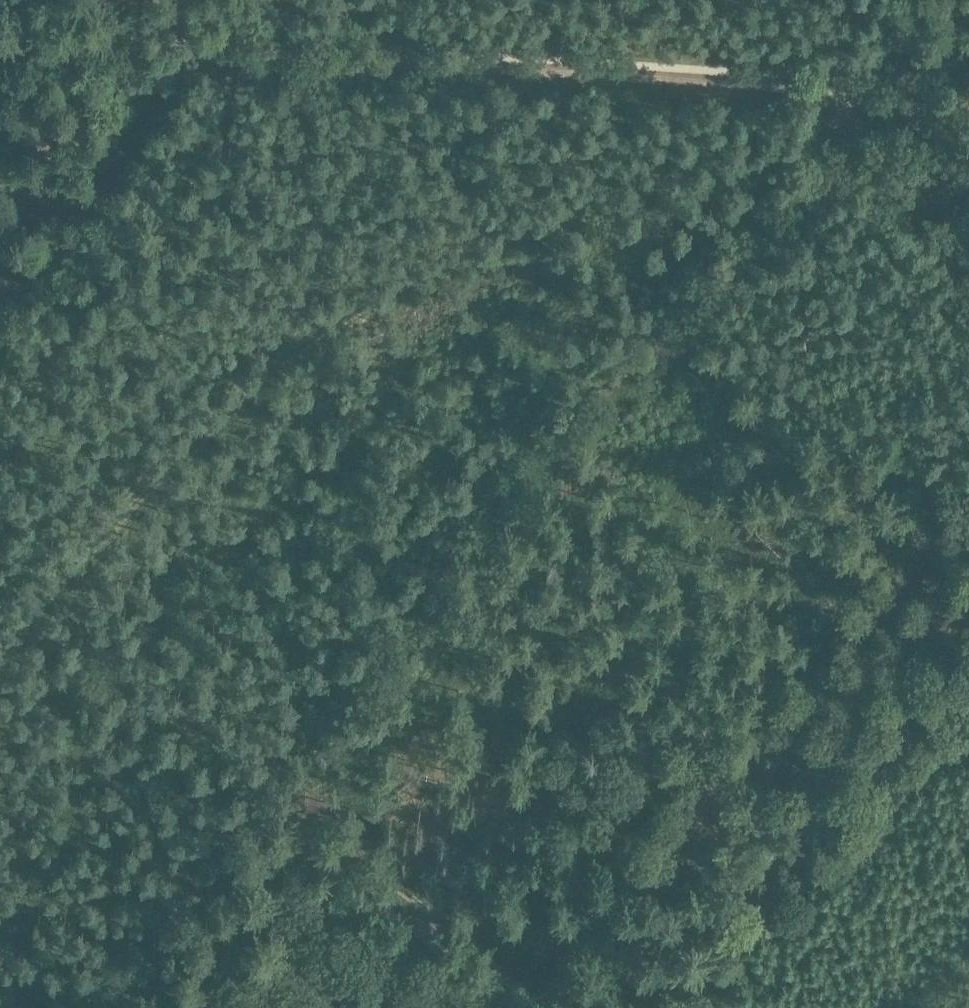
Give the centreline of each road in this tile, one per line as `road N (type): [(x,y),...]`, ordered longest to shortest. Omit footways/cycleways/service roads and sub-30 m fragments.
road 1 (track): [(0,635),(92,529),(241,392),(381,299),(573,208),(792,147),(875,107),(898,0)]
road 2 (track): [(968,169),(906,116),(788,86),(0,43)]
road 3 (track): [(505,1007),(594,836),(630,569),(712,439),(869,439),(968,482)]

